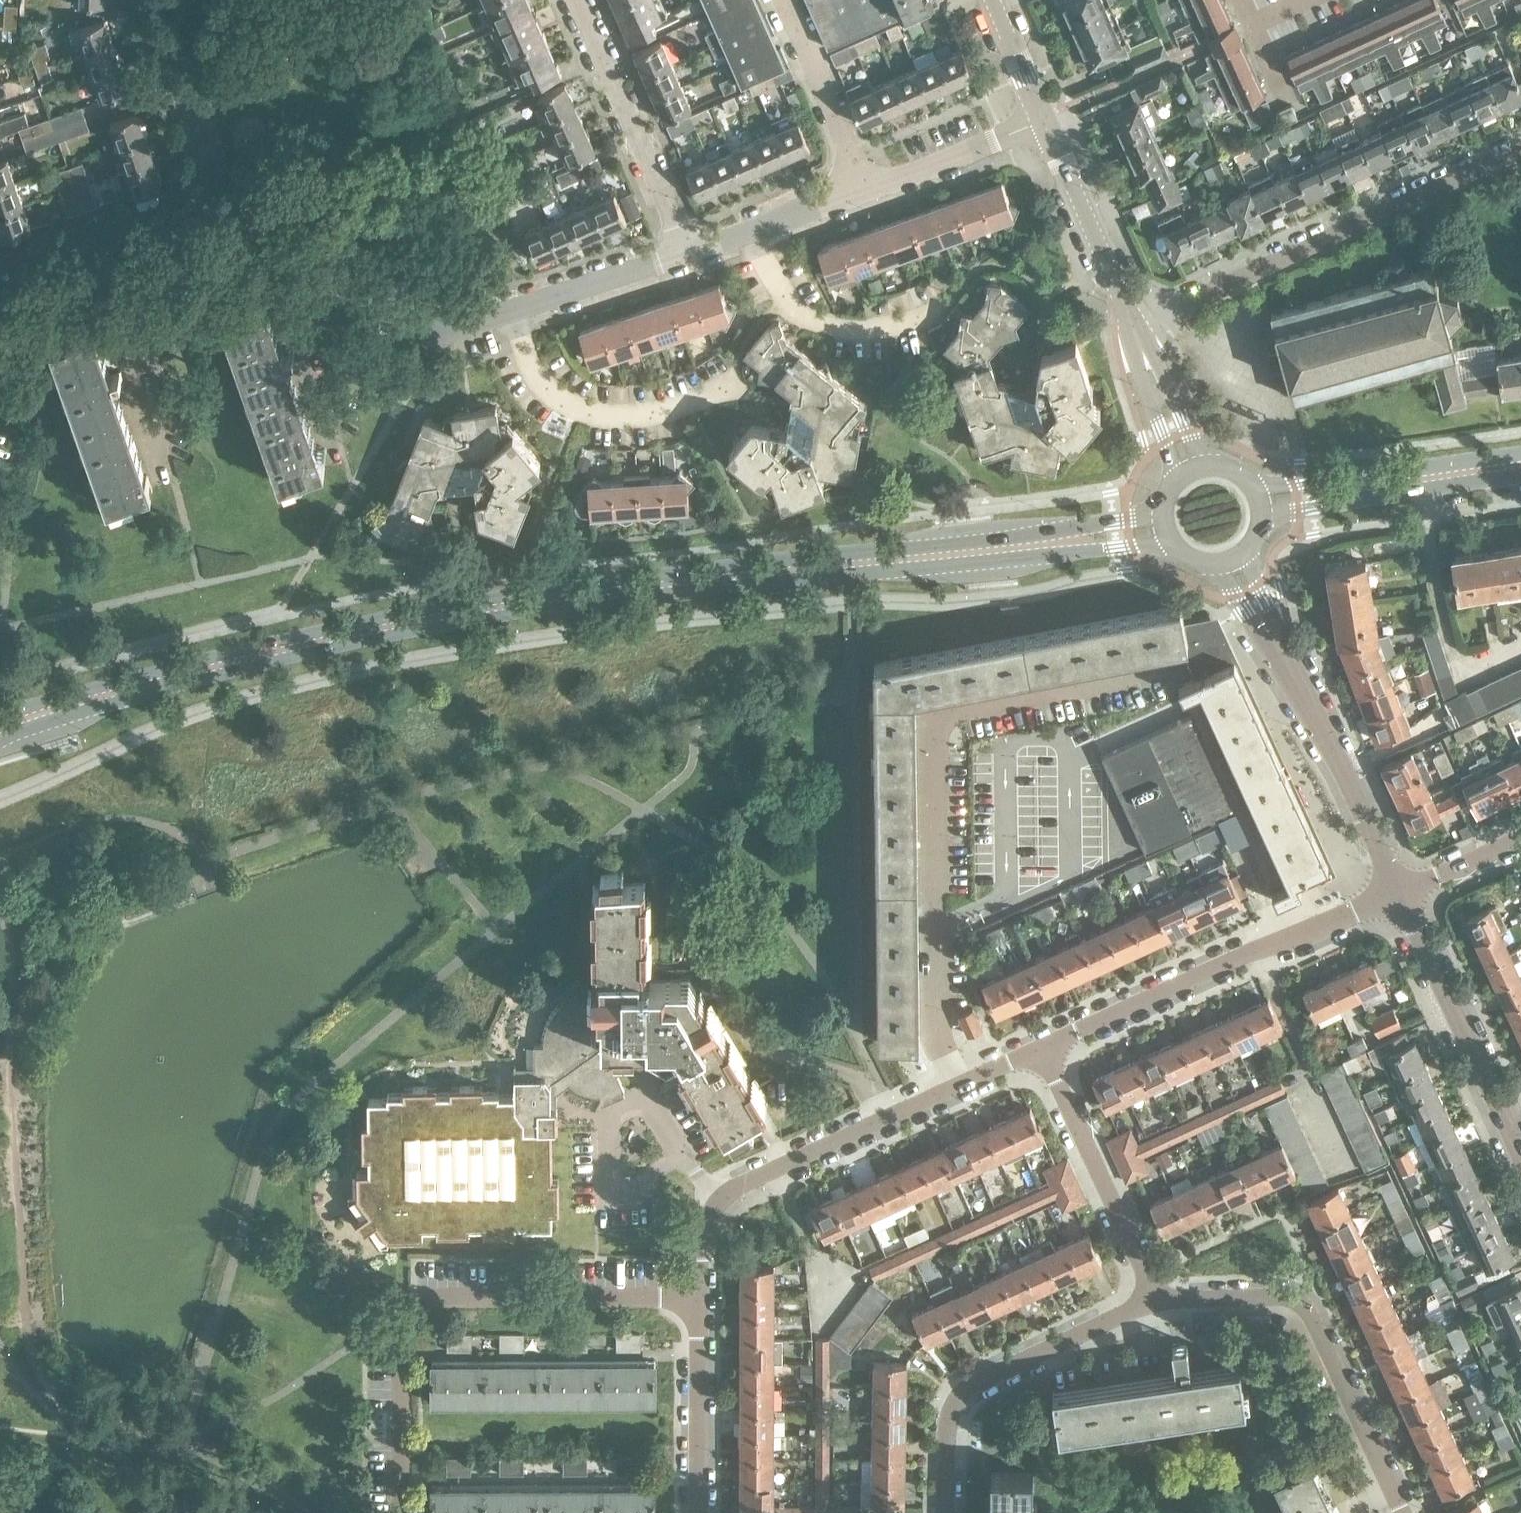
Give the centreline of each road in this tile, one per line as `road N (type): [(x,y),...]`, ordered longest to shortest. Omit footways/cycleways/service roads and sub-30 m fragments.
road 1 (primary): [(0,730),(300,640),(620,588),(1061,543)]
road 2 (residential): [(955,1087),(930,1029),(923,709),(1152,669)]
road 3 (residential): [(404,1512),(402,1334),(426,1300),(696,1298)]
road 4 (residential): [(1128,313),(1190,300),(1520,157)]
road 5 (residential): [(1041,1049),(1397,892)]
road 6 (residential): [(1148,1297),(1287,1296),(1307,1306),(1404,1512)]
road 7 (residential): [(696,1298),(695,1215),(716,1198),(955,1087)]
road 8 (residential): [(943,1512),(948,1416),(969,1388),(1148,1297)]
road 9 (residential): [(737,373),(678,414),(629,423),(582,414),(550,400),(524,363),(511,314)]
road 10 (tertiary): [(1520,1160),(1397,892)]
road 11 (residential): [(970,276),(945,302),(899,326),(850,330),(809,321),(785,302),(745,232)]
road 12 (residential): [(573,0),(686,253)]
road 13 (tertiary): [(1397,892),(1278,646)]
road 14 (residential): [(1148,1297),(1145,1274),(1041,1049)]
road 15 (residential): [(163,469),(110,322),(116,224)]
road 16 (residential): [(511,314),(435,333),(311,259)]
road 17 (residential): [(694,1512),(696,1298)]
road 18 (tertiary): [(1128,313),(1045,119)]
road 19 (residential): [(868,188),(781,0)]
road 20 (residential): [(216,189),(154,0)]
road 21 (residential): [(326,440),(286,311),(311,259)]
road 22 (residential): [(1045,119),(868,188)]
road 23 (residential): [(686,253),(511,314)]
road 24 (tertiary): [(1128,313),(1139,374),(1179,476)]
road 25 (tertiary): [(1205,464),(1128,313)]
road 26 (primary): [(1372,485),(1520,463)]
road 27 (residential): [(1397,892),(1520,841)]
road 28 (residential): [(868,188),(745,232)]
road 29 (tertiary): [(1045,119),(995,0)]
road 30 (residential): [(0,265),(116,224)]

